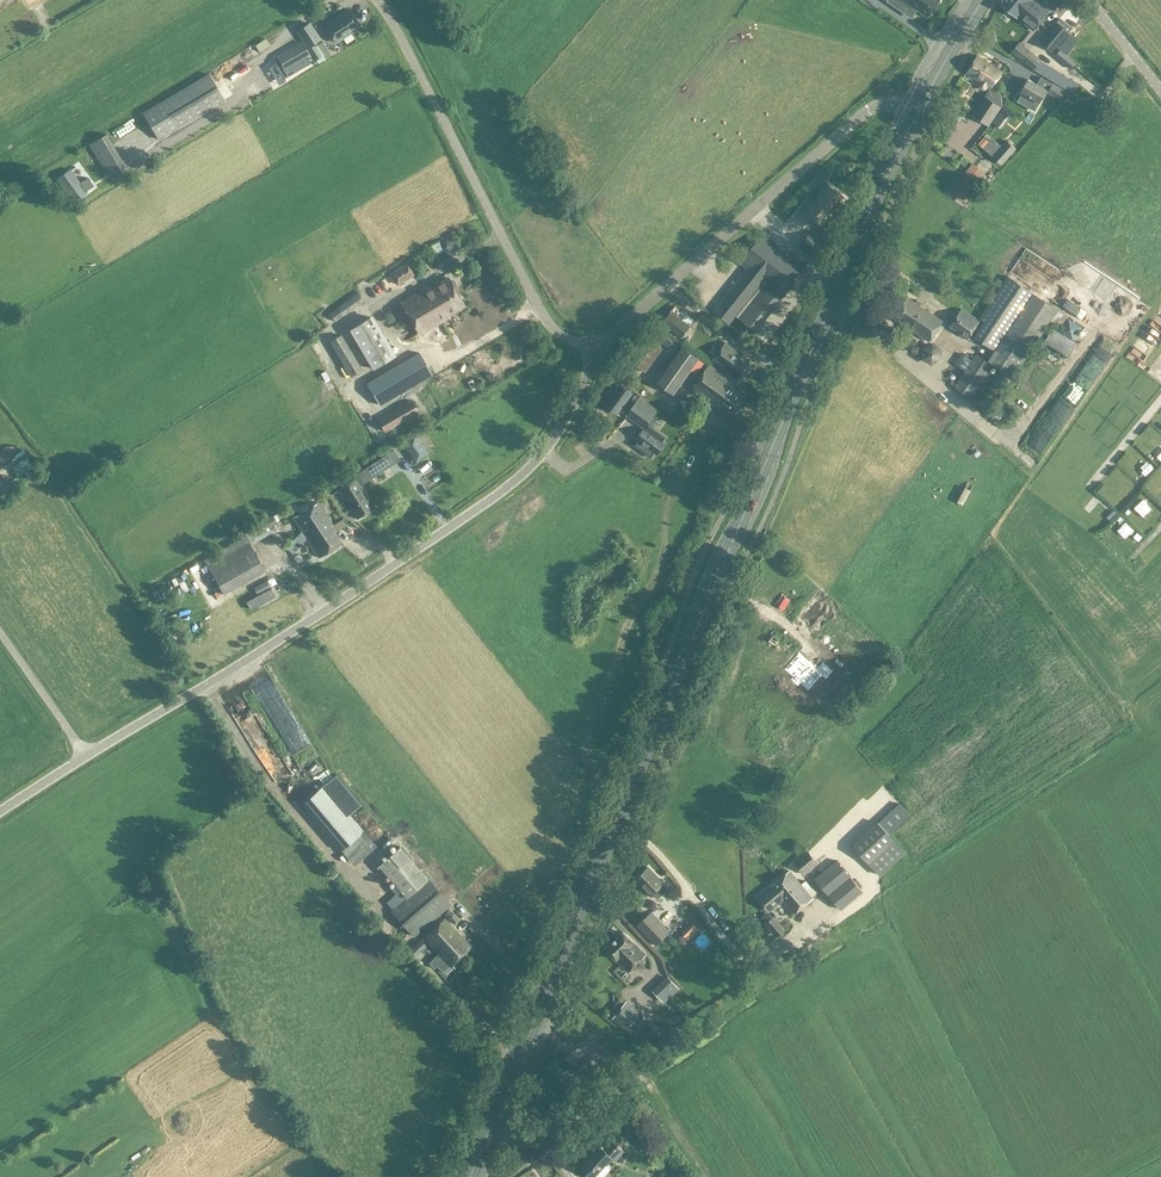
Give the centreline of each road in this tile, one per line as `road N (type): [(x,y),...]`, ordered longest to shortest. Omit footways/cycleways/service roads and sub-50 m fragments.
road 1 (primary): [(470,1176),(916,113)]
road 2 (unclassified): [(0,812),(511,484),(552,442),(599,353)]
road 3 (unclassified): [(599,353),(545,320),(378,0)]
road 4 (unclassified): [(599,353),(866,113),(889,104),(916,113)]
road 5 (primary): [(916,113),(982,0)]

